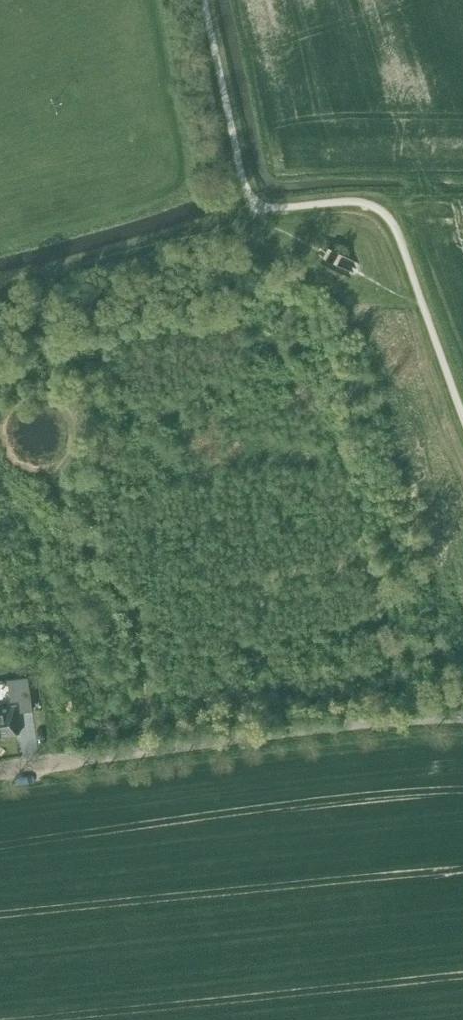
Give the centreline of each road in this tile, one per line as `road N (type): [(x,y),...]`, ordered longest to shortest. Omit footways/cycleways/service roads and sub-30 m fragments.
road 1 (unclassified): [(0,771),(295,730),(462,717)]

